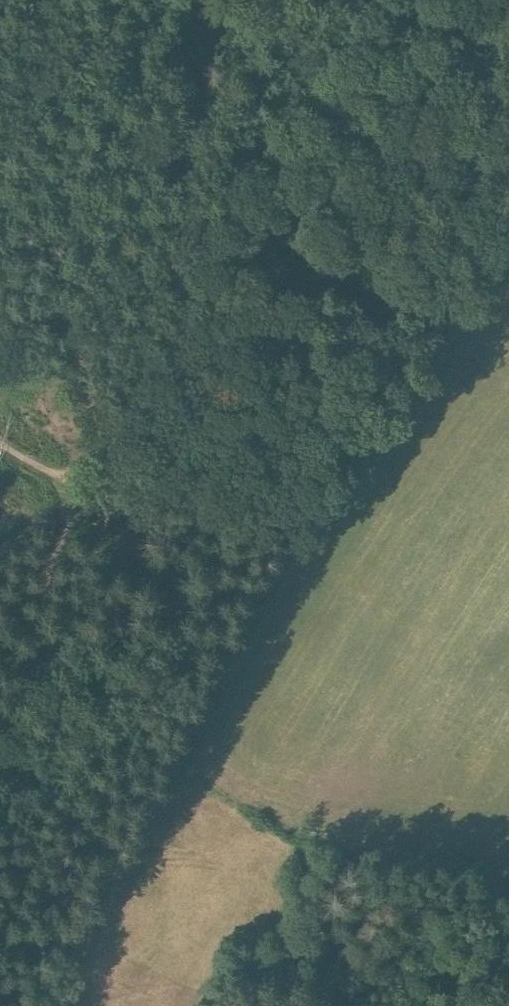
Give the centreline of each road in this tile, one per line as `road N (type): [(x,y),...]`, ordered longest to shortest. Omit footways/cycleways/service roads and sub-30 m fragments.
road 1 (track): [(403,0),(301,97),(72,515),(24,677),(0,726)]

